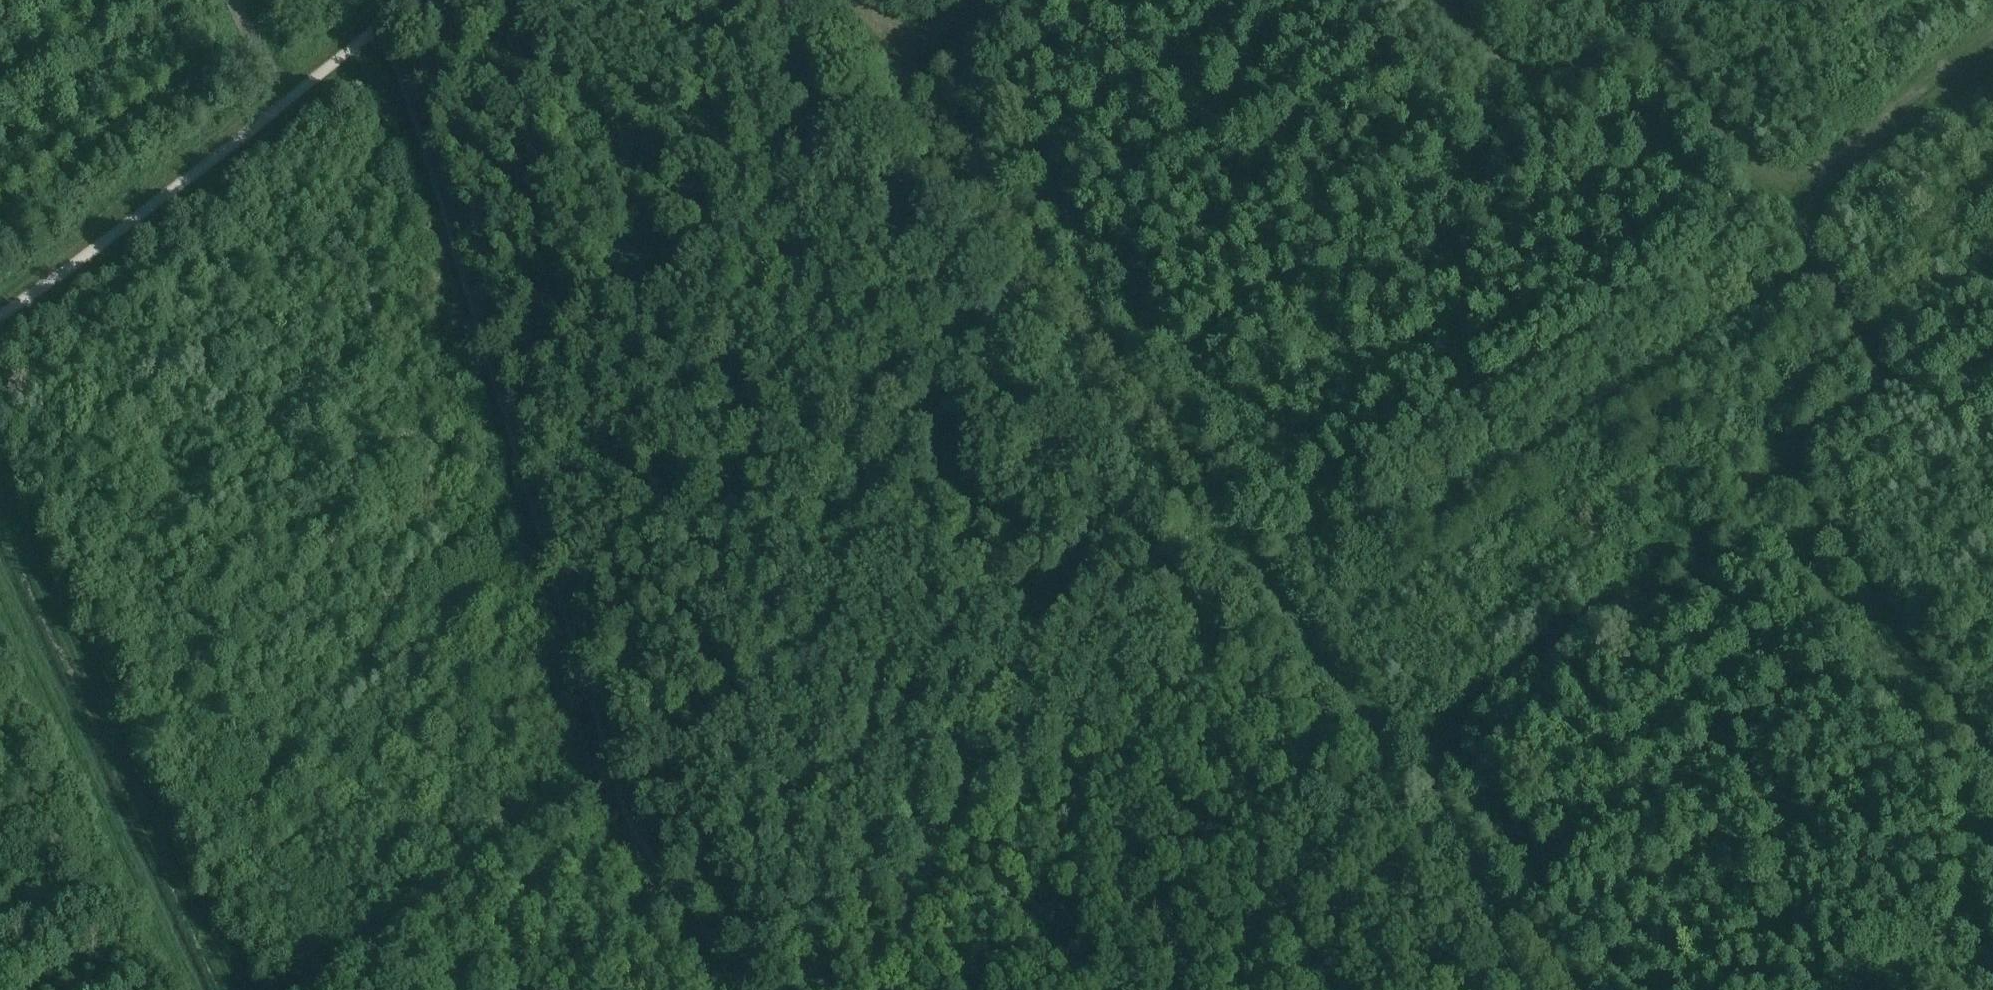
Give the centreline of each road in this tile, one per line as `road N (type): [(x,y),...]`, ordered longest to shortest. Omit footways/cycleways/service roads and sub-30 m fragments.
road 1 (track): [(412,0),(0,314)]
road 2 (track): [(180,989),(0,602)]

